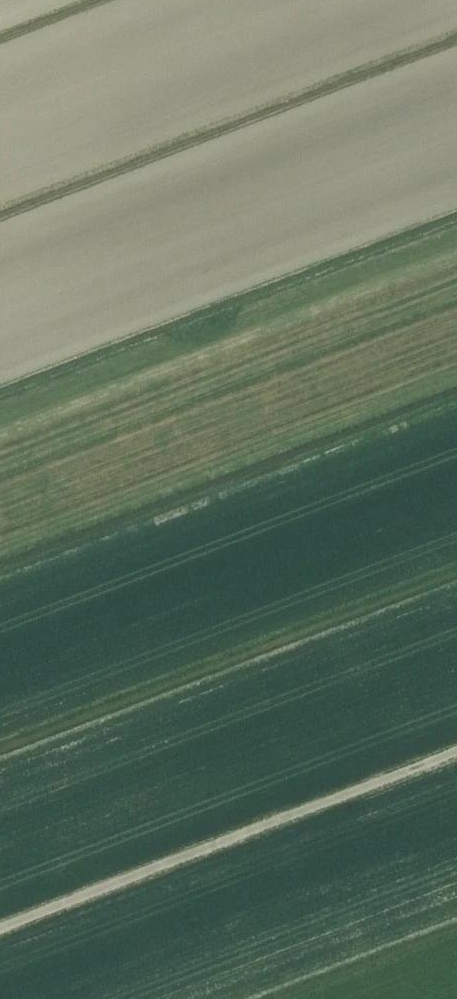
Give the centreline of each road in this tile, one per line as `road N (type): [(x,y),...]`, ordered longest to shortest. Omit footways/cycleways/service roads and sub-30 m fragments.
road 1 (track): [(456,752),(0,929)]
road 2 (track): [(0,433),(456,256)]

